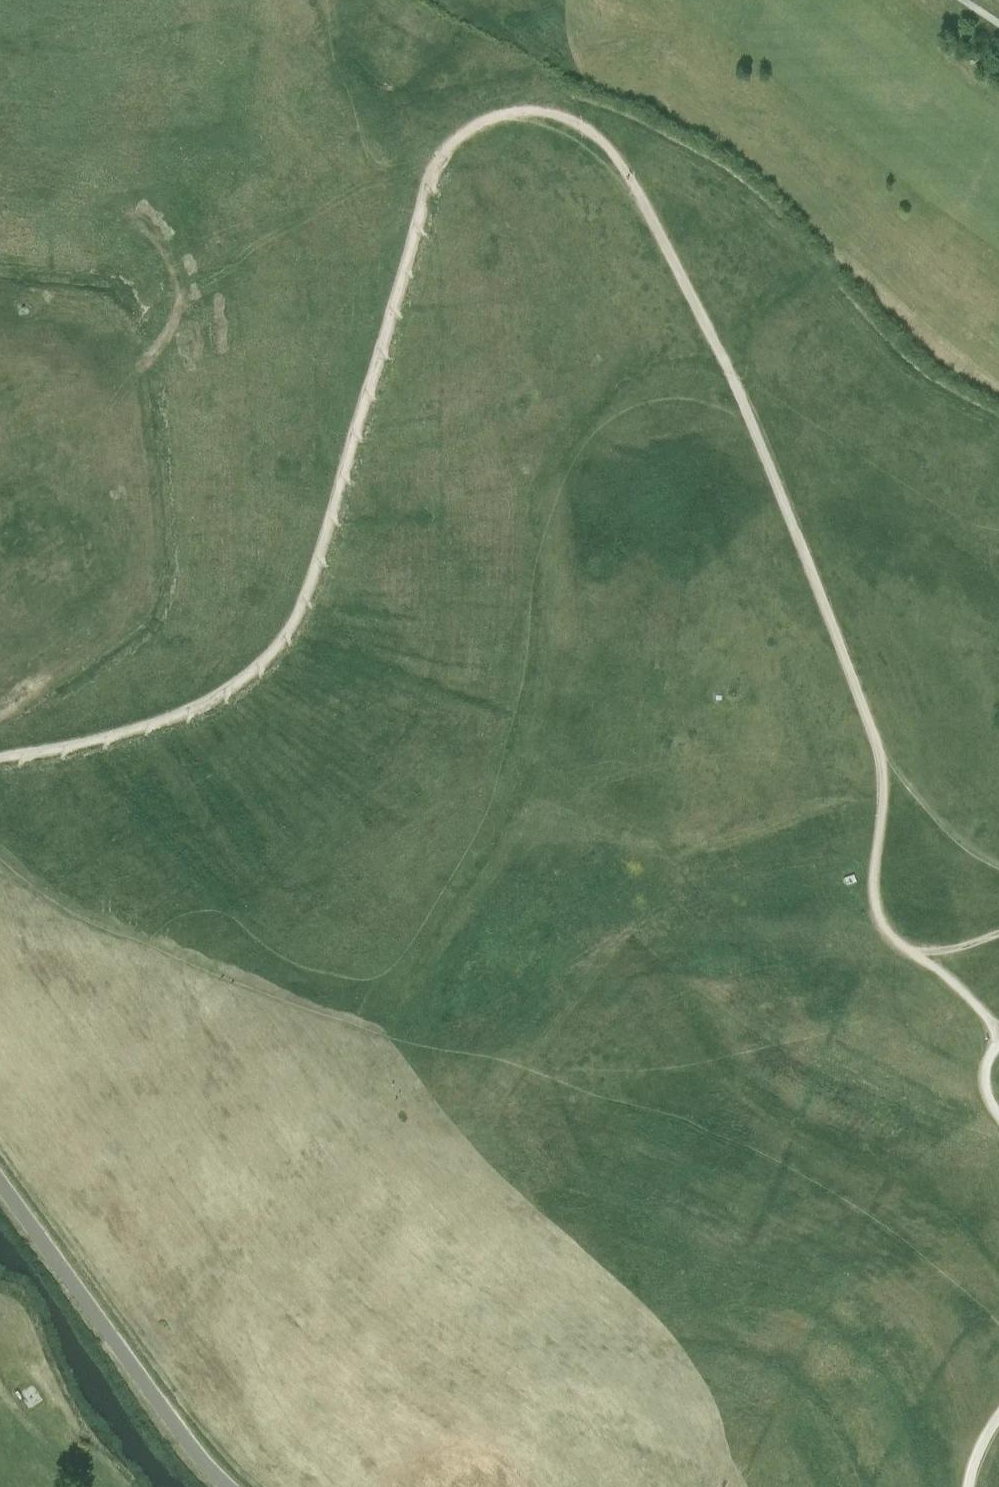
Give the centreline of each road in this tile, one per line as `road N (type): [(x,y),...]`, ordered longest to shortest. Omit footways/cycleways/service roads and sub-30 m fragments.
road 1 (unclassified): [(231,1486),(179,1431),(0,1173)]

